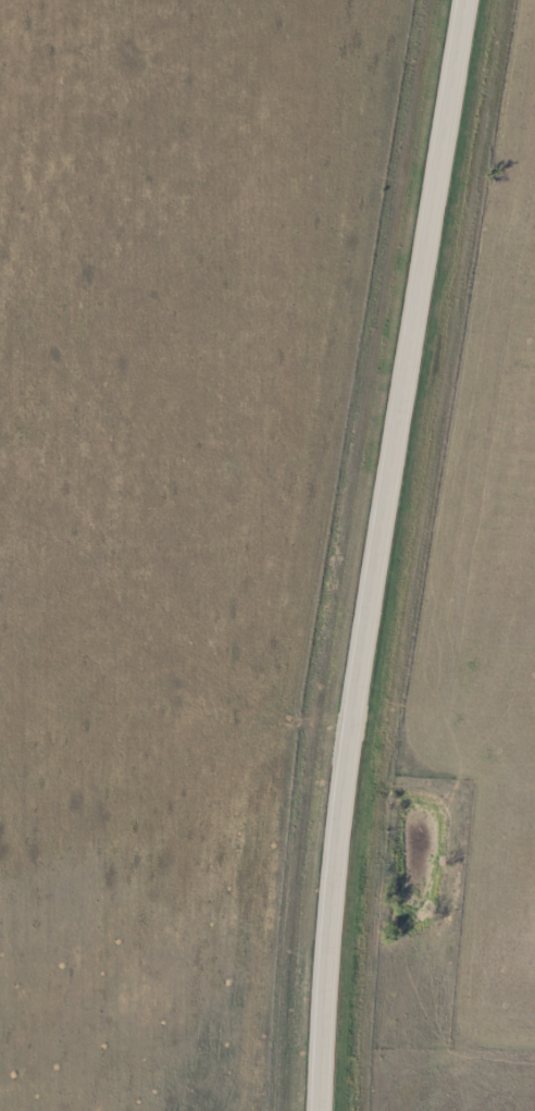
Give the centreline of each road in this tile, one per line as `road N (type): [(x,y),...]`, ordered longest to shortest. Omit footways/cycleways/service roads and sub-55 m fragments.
road 1 (primary): [(325,1110),(328,951),(347,758),(469,0)]

